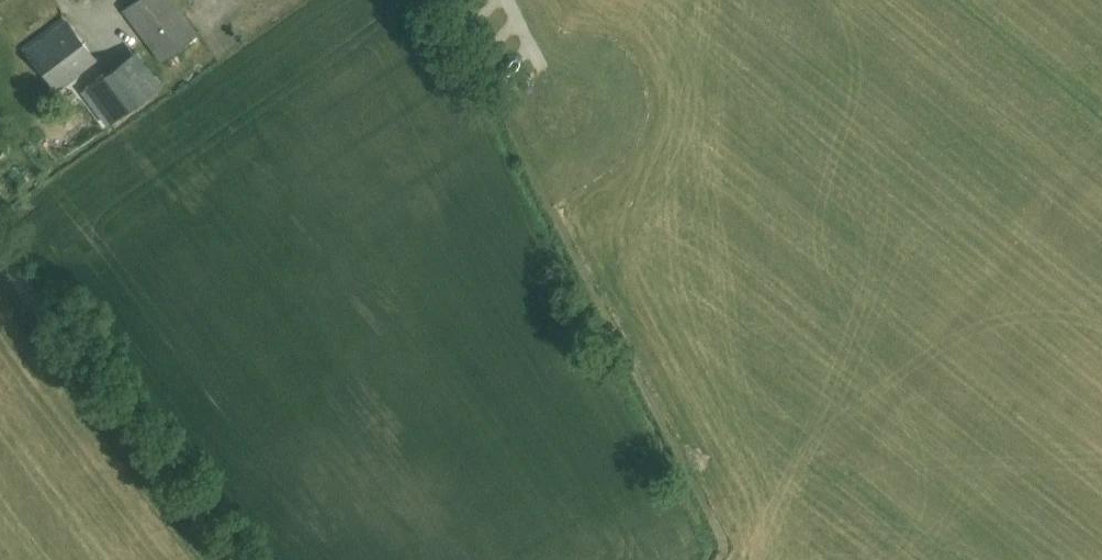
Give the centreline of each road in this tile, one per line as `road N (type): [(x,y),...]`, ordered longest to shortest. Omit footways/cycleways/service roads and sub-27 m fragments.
road 1 (unclassified): [(238,559),(0,244)]

